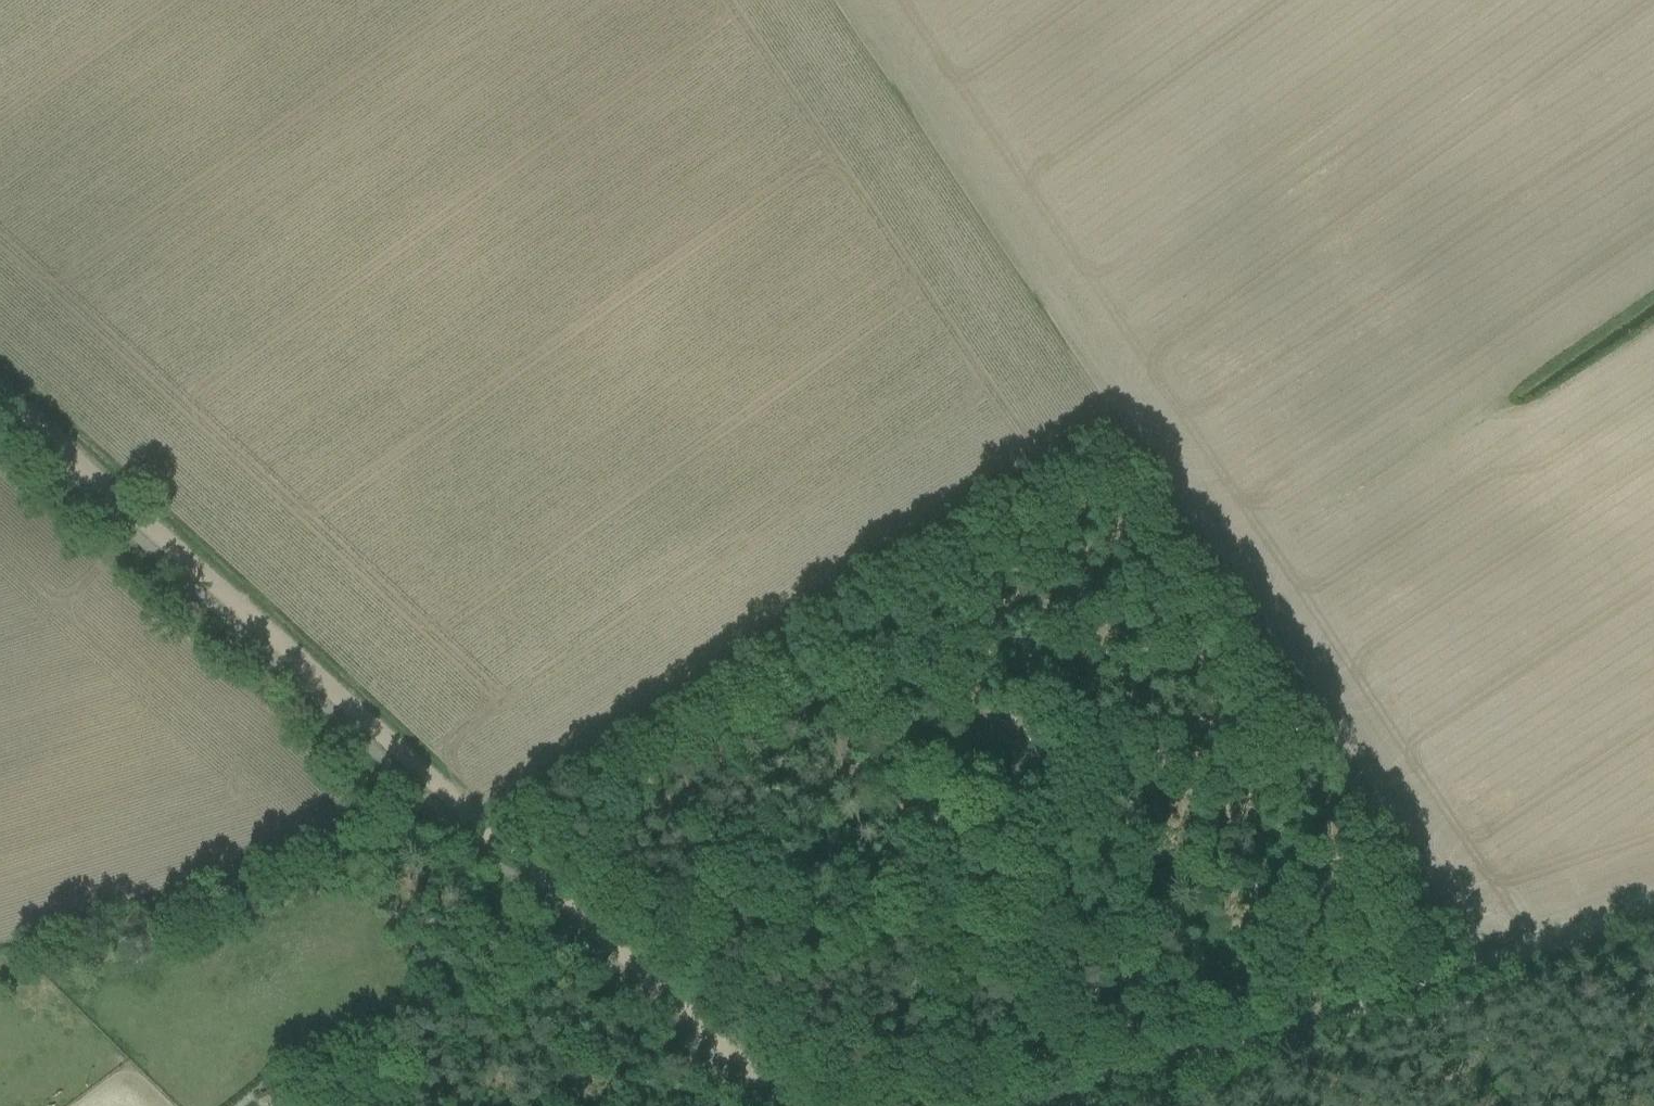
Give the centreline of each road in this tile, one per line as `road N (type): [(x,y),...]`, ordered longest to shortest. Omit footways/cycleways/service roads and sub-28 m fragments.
road 1 (track): [(788,1105),(0,393)]
road 2 (track): [(1653,912),(1058,1105)]

